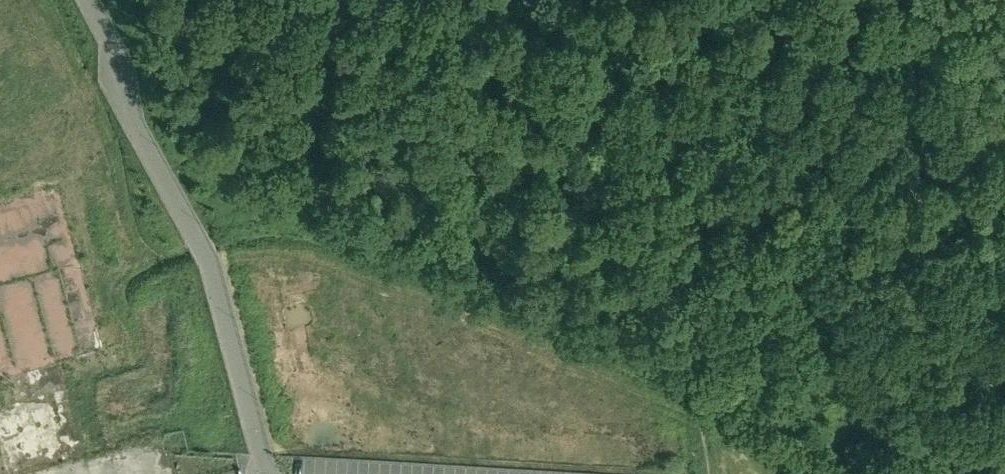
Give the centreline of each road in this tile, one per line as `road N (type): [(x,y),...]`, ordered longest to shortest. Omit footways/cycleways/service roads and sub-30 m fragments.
road 1 (residential): [(269,473),(209,260),(127,104),(112,40),(92,0)]
road 2 (track): [(611,39),(653,79),(686,130),(703,473)]
road 3 (track): [(552,0),(611,39),(647,0)]

